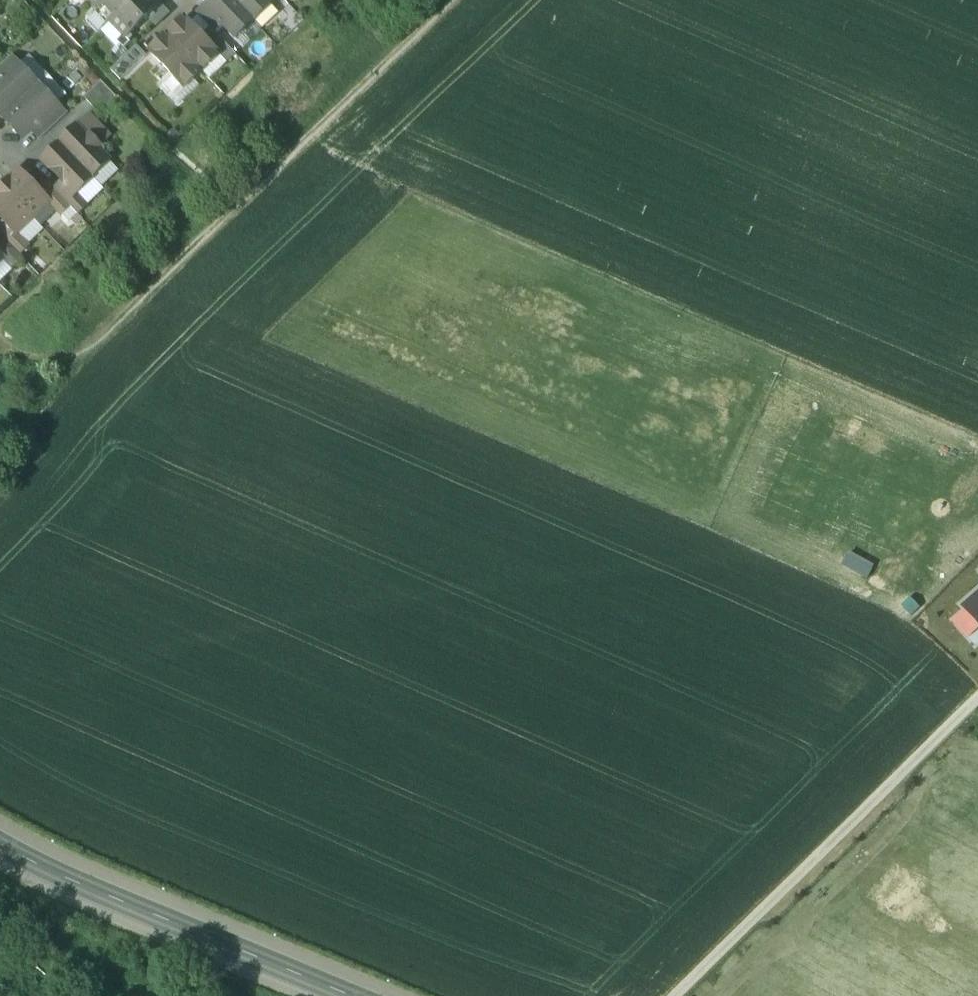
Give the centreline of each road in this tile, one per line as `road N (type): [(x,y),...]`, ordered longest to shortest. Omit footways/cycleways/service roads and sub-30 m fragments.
road 1 (track): [(0,349),(68,359),(93,347),(451,0)]
road 2 (tertiary): [(354,995),(0,846)]

